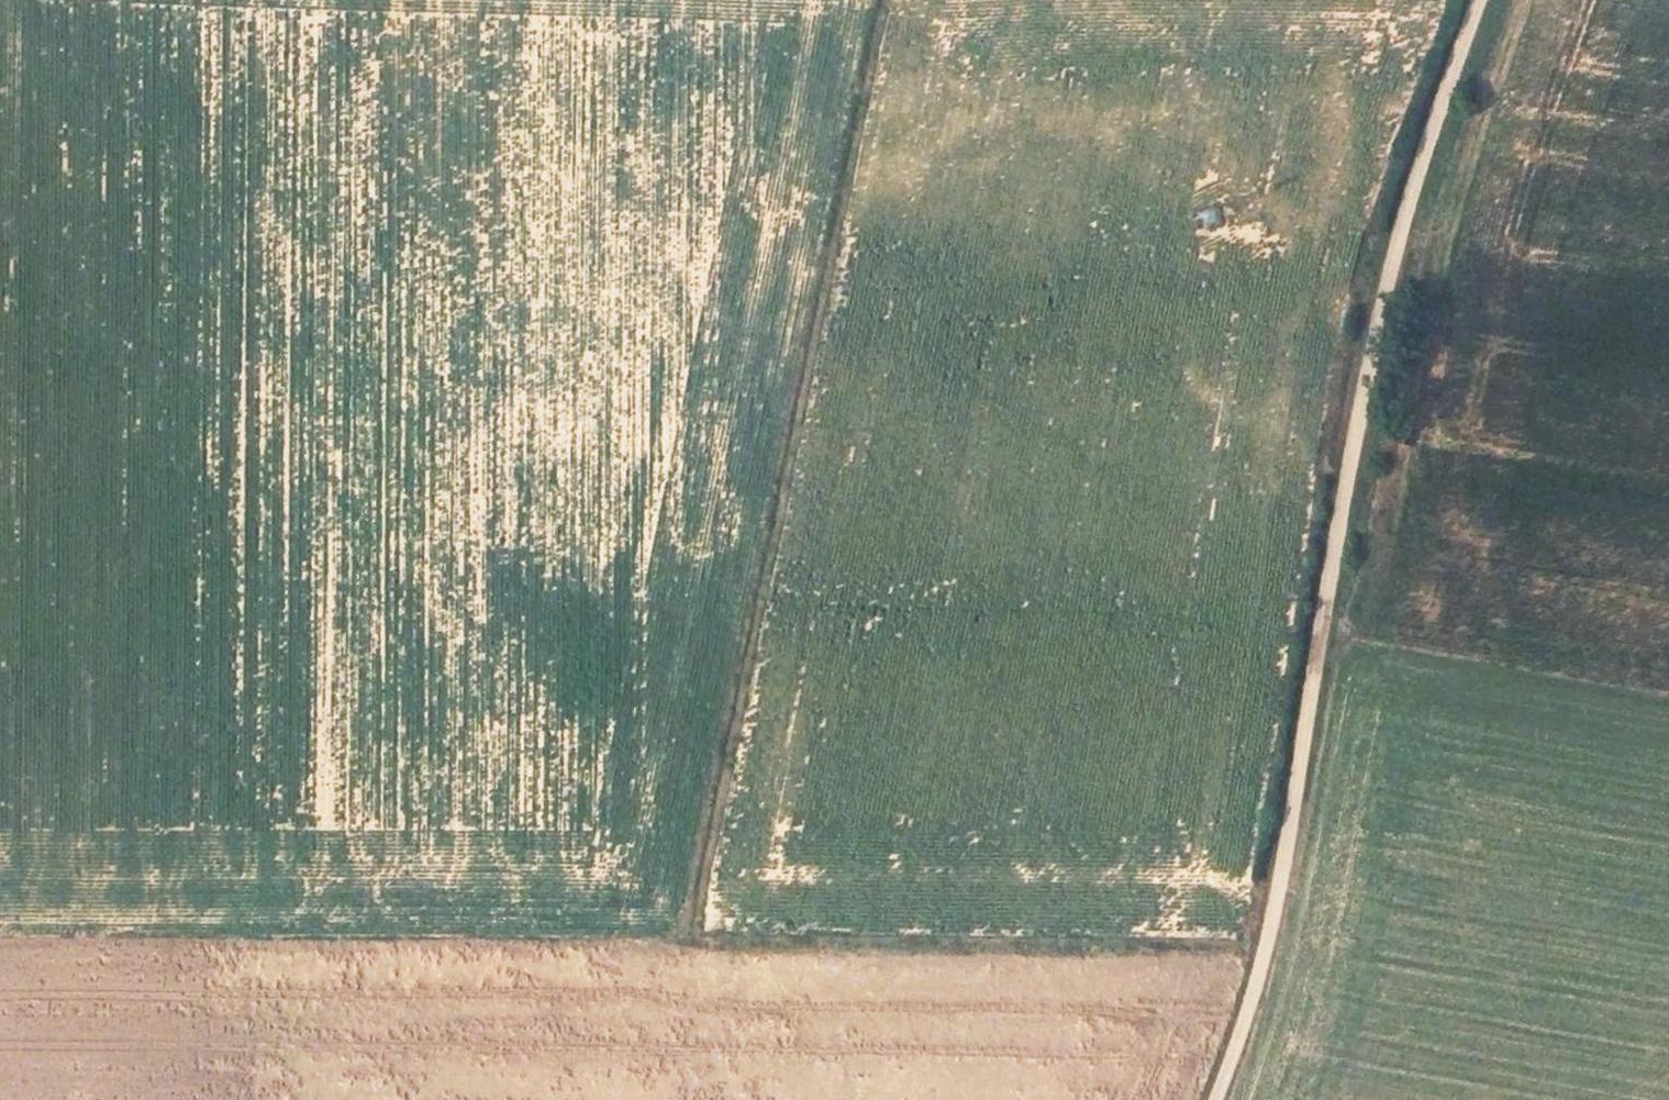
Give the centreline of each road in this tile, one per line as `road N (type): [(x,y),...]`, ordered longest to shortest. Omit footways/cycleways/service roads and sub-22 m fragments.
road 1 (track): [(1479,0),(1389,282),(1335,543),(1271,929),(1217,1099)]

